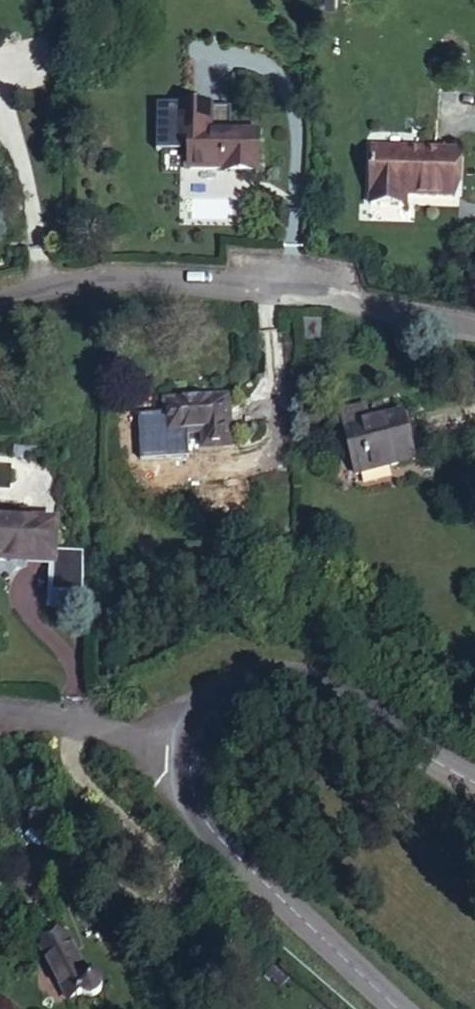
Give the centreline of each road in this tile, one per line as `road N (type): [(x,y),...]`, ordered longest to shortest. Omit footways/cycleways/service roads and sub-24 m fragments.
road 1 (residential): [(0,299),(86,280),(226,287),(474,330)]
road 2 (tertiary): [(474,782),(299,678),(249,674),(210,696),(188,760)]
road 3 (tertiary): [(188,760),(201,816),(257,880),(400,1008)]
road 4 (residential): [(188,760),(0,708)]

